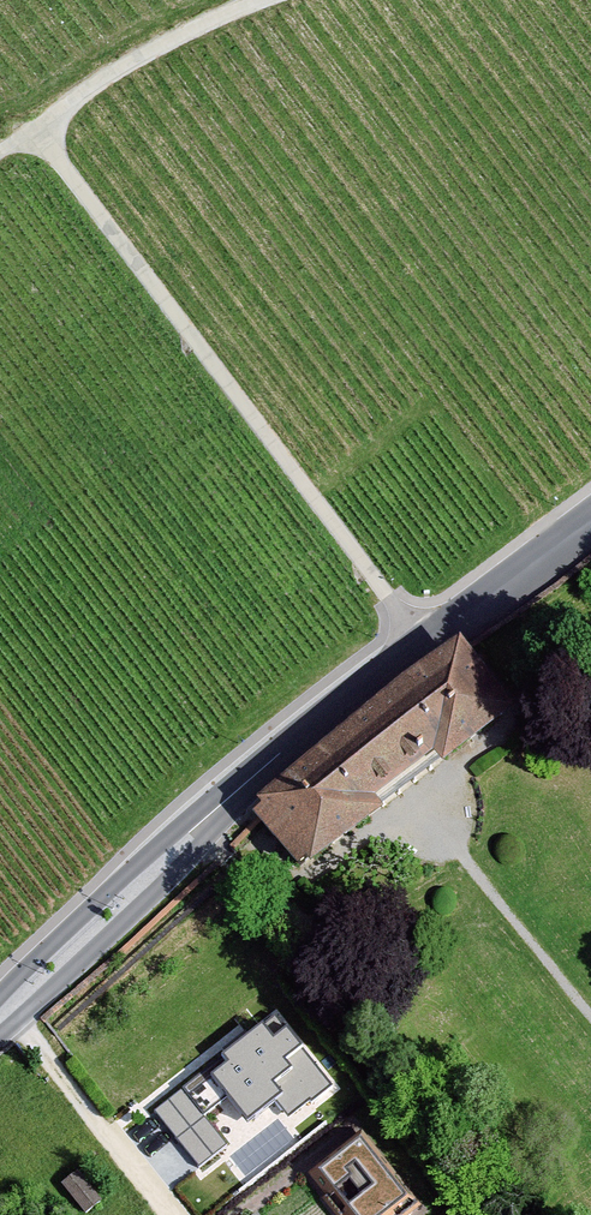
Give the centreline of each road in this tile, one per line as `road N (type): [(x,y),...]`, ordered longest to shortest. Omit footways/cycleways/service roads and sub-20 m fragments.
road 1 (tertiary): [(0,1016),(590,523)]
road 2 (track): [(430,653),(34,127)]
road 3 (track): [(262,0),(145,53),(0,150)]

